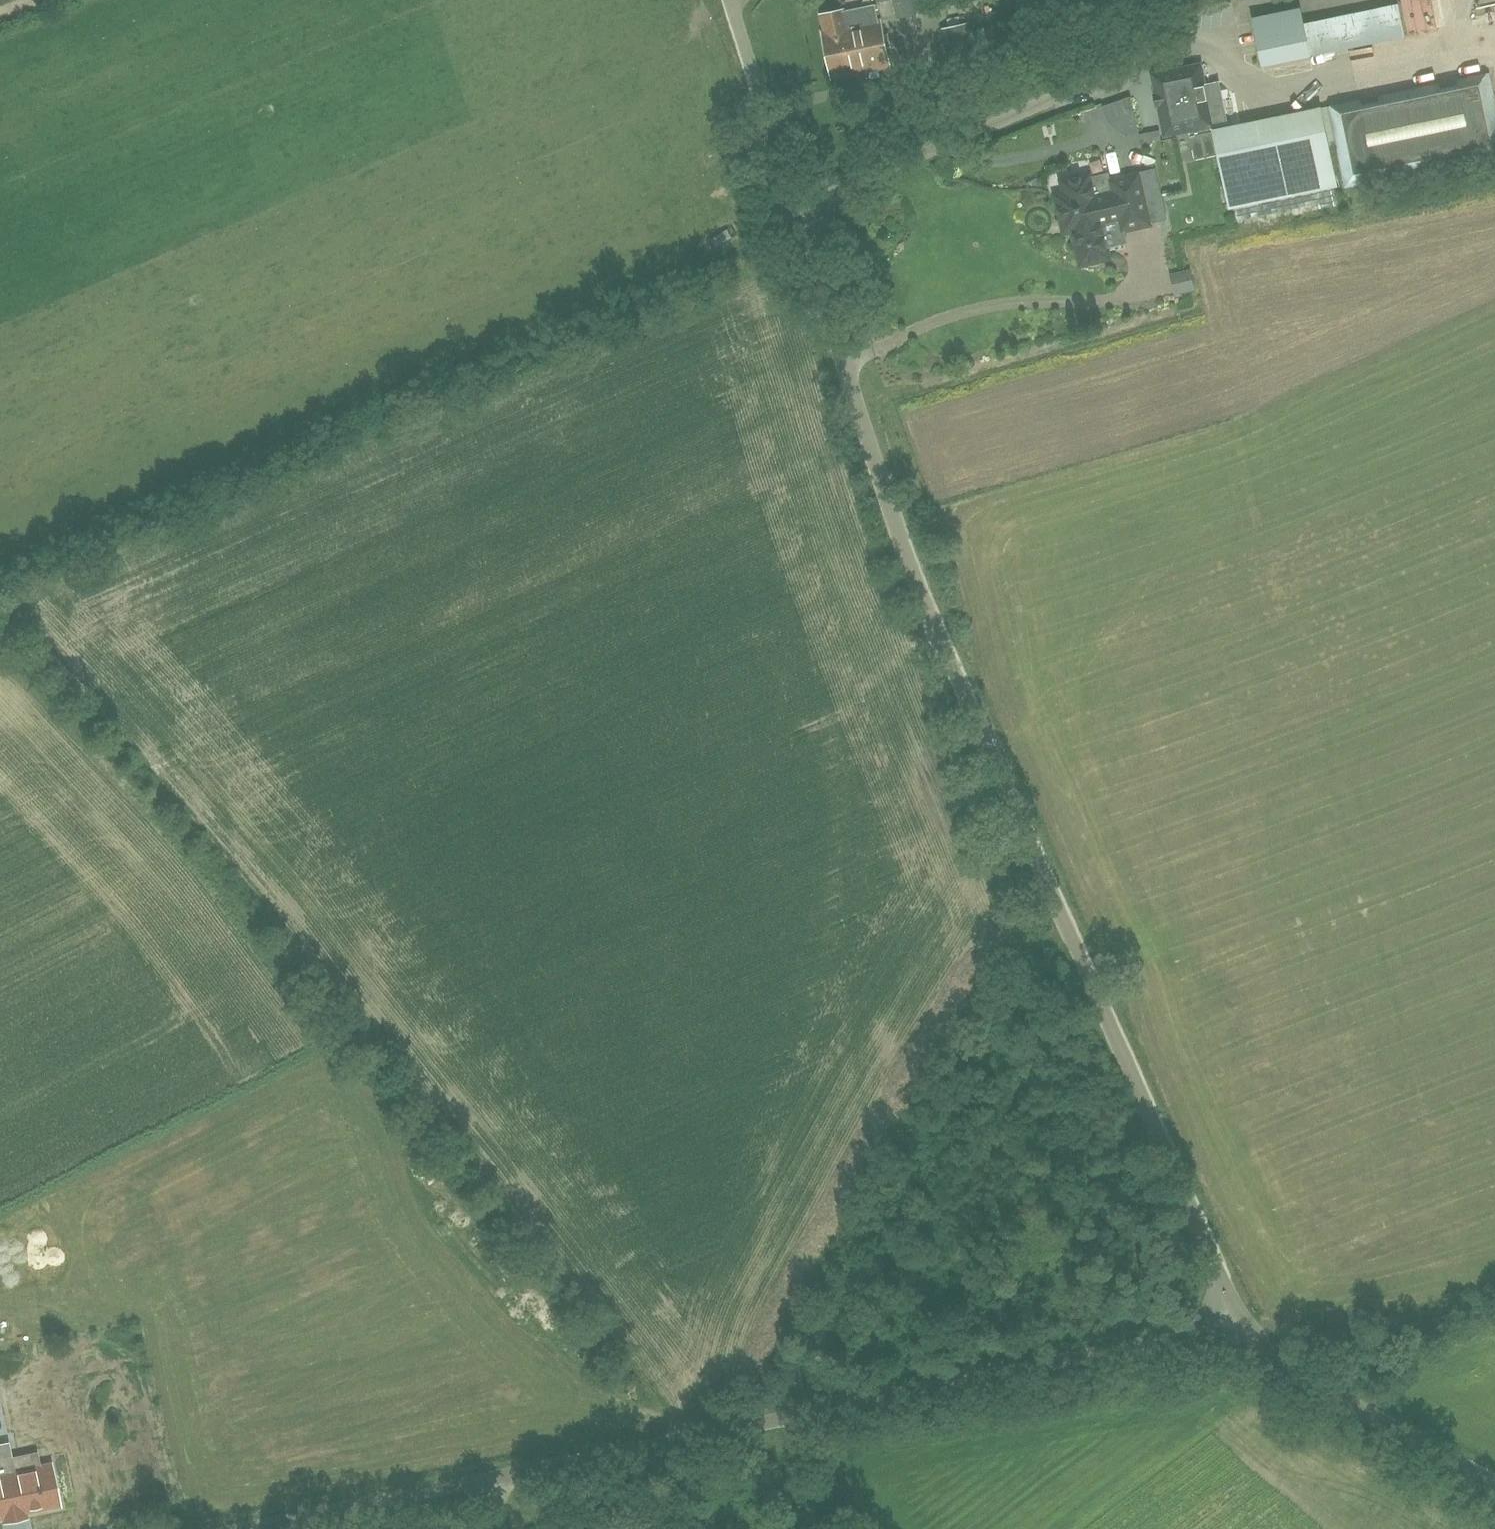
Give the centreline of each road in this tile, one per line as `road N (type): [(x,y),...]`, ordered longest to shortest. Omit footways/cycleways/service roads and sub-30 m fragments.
road 1 (unclassified): [(1237,1305),(898,530),(728,0)]
road 2 (unclassified): [(197,1528),(1158,1341),(1237,1305)]
road 3 (unclassified): [(1494,1485),(1263,1350),(1237,1305)]

